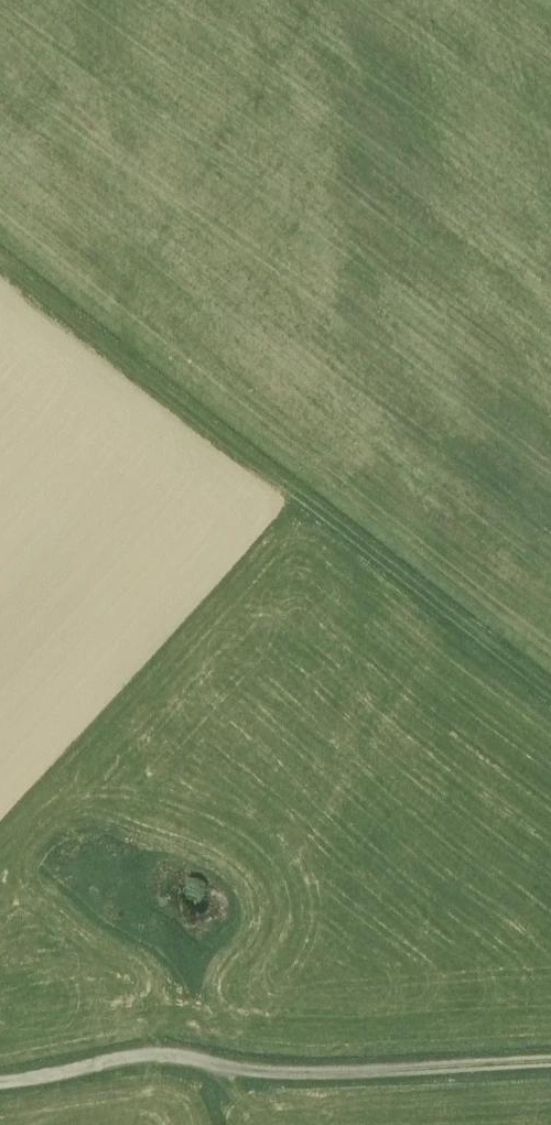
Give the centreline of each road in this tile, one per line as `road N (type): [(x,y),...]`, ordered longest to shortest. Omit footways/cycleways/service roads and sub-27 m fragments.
road 1 (track): [(0,260),(550,695)]
road 2 (track): [(0,1087),(93,1062),(170,1058),(249,1074),(550,1064)]

